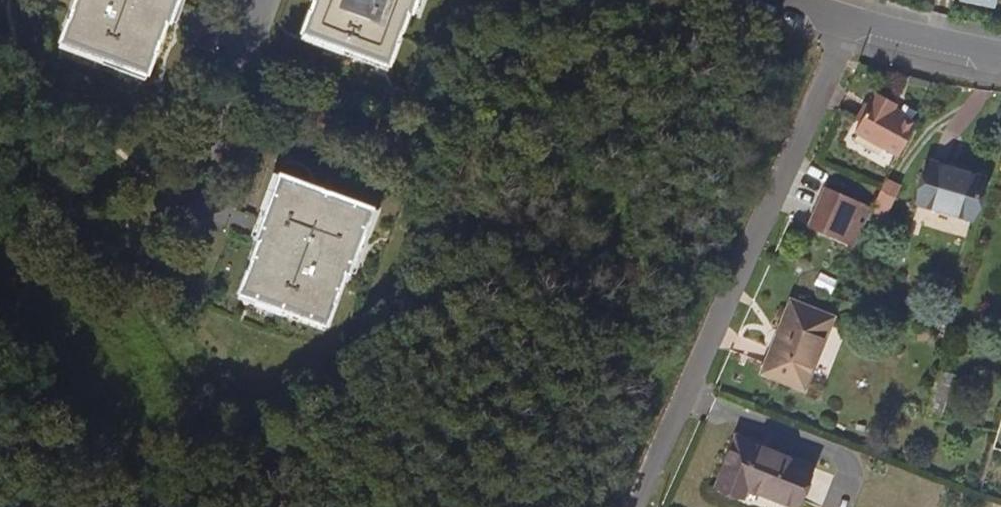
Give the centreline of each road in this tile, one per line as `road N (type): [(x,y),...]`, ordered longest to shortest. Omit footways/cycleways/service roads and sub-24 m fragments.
road 1 (residential): [(850,20),(641,506)]
road 2 (tertiary): [(850,20),(1000,55)]

